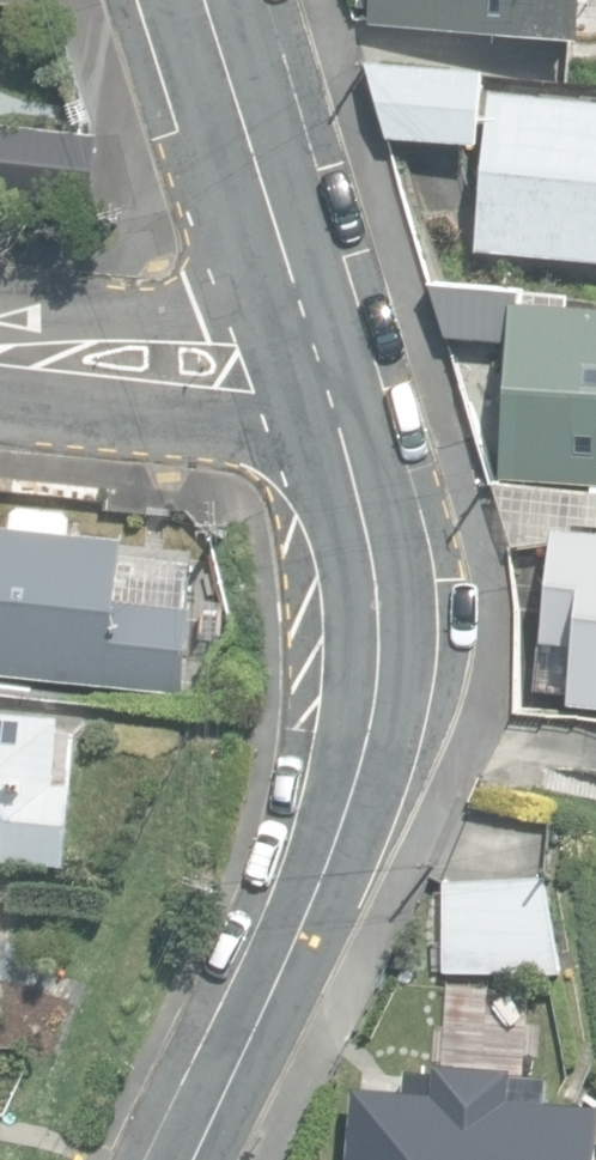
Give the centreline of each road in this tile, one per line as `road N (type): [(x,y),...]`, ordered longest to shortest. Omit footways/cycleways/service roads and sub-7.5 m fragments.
road 1 (residential): [(328,385),(361,488),(375,564),(381,631),(373,732),(318,890),(193,1159)]
road 2 (residential): [(212,0),(328,385)]
road 3 (unclassified): [(0,353),(328,385)]

